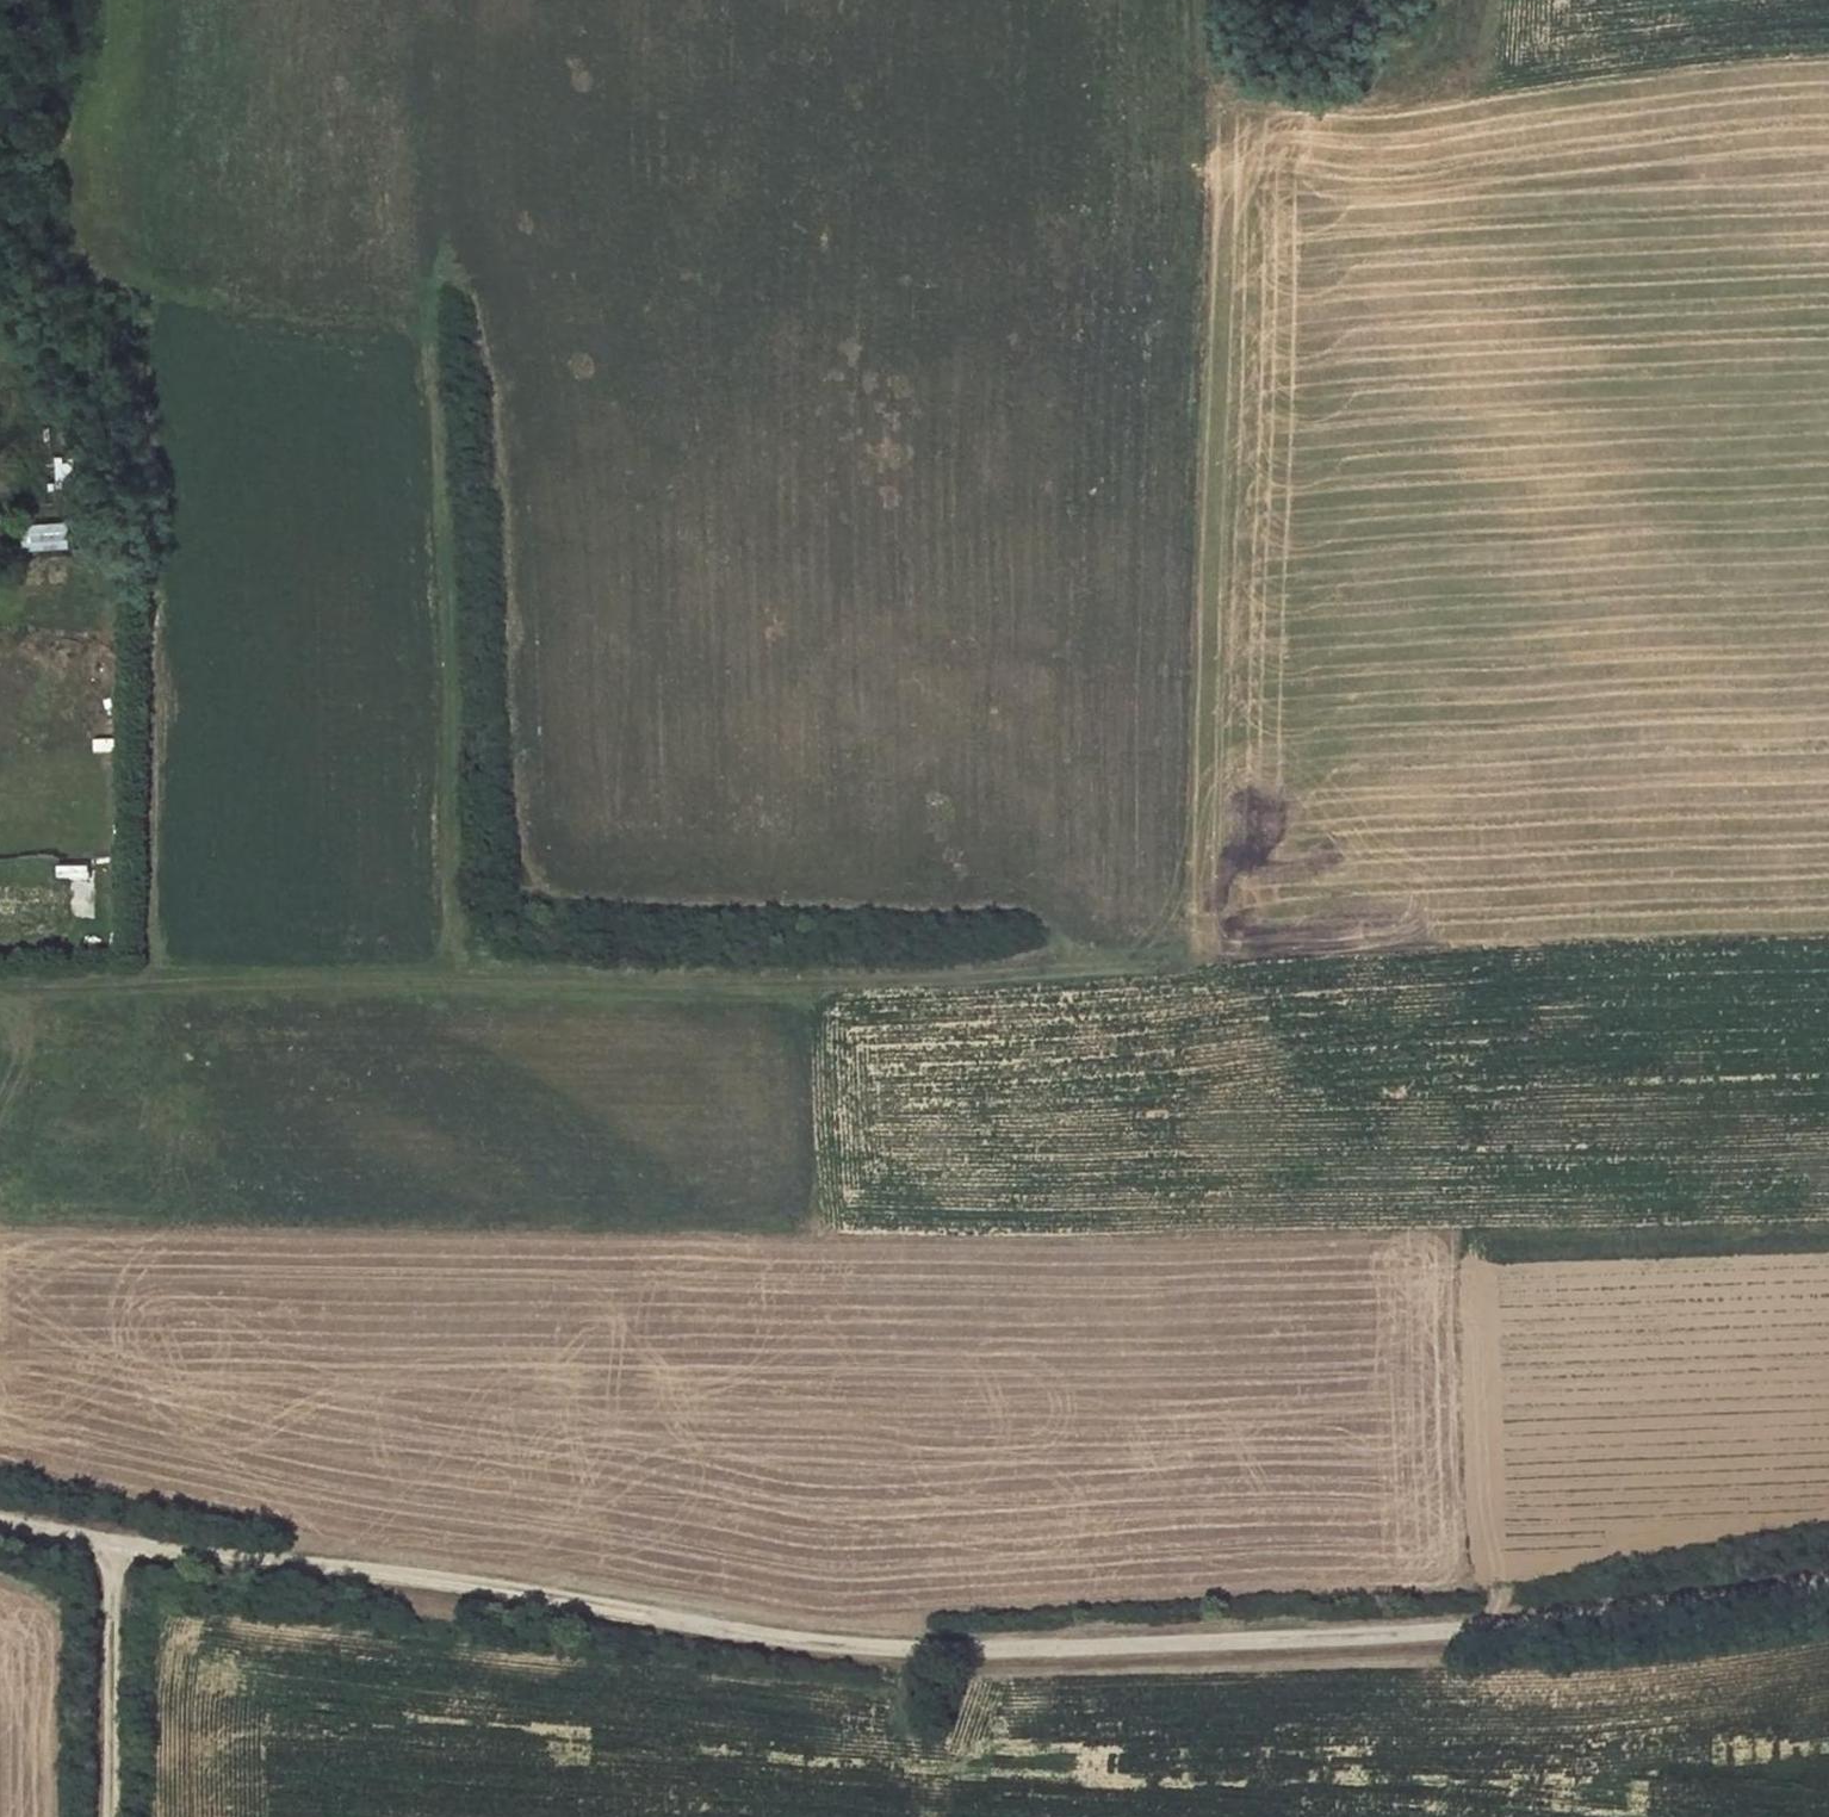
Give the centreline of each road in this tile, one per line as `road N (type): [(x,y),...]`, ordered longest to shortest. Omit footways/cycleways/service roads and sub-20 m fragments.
road 1 (track): [(1828,1576),(1515,1626),(897,1648),(337,1567),(108,1544),(0,1522)]
road 2 (track): [(108,1544),(108,1816)]

